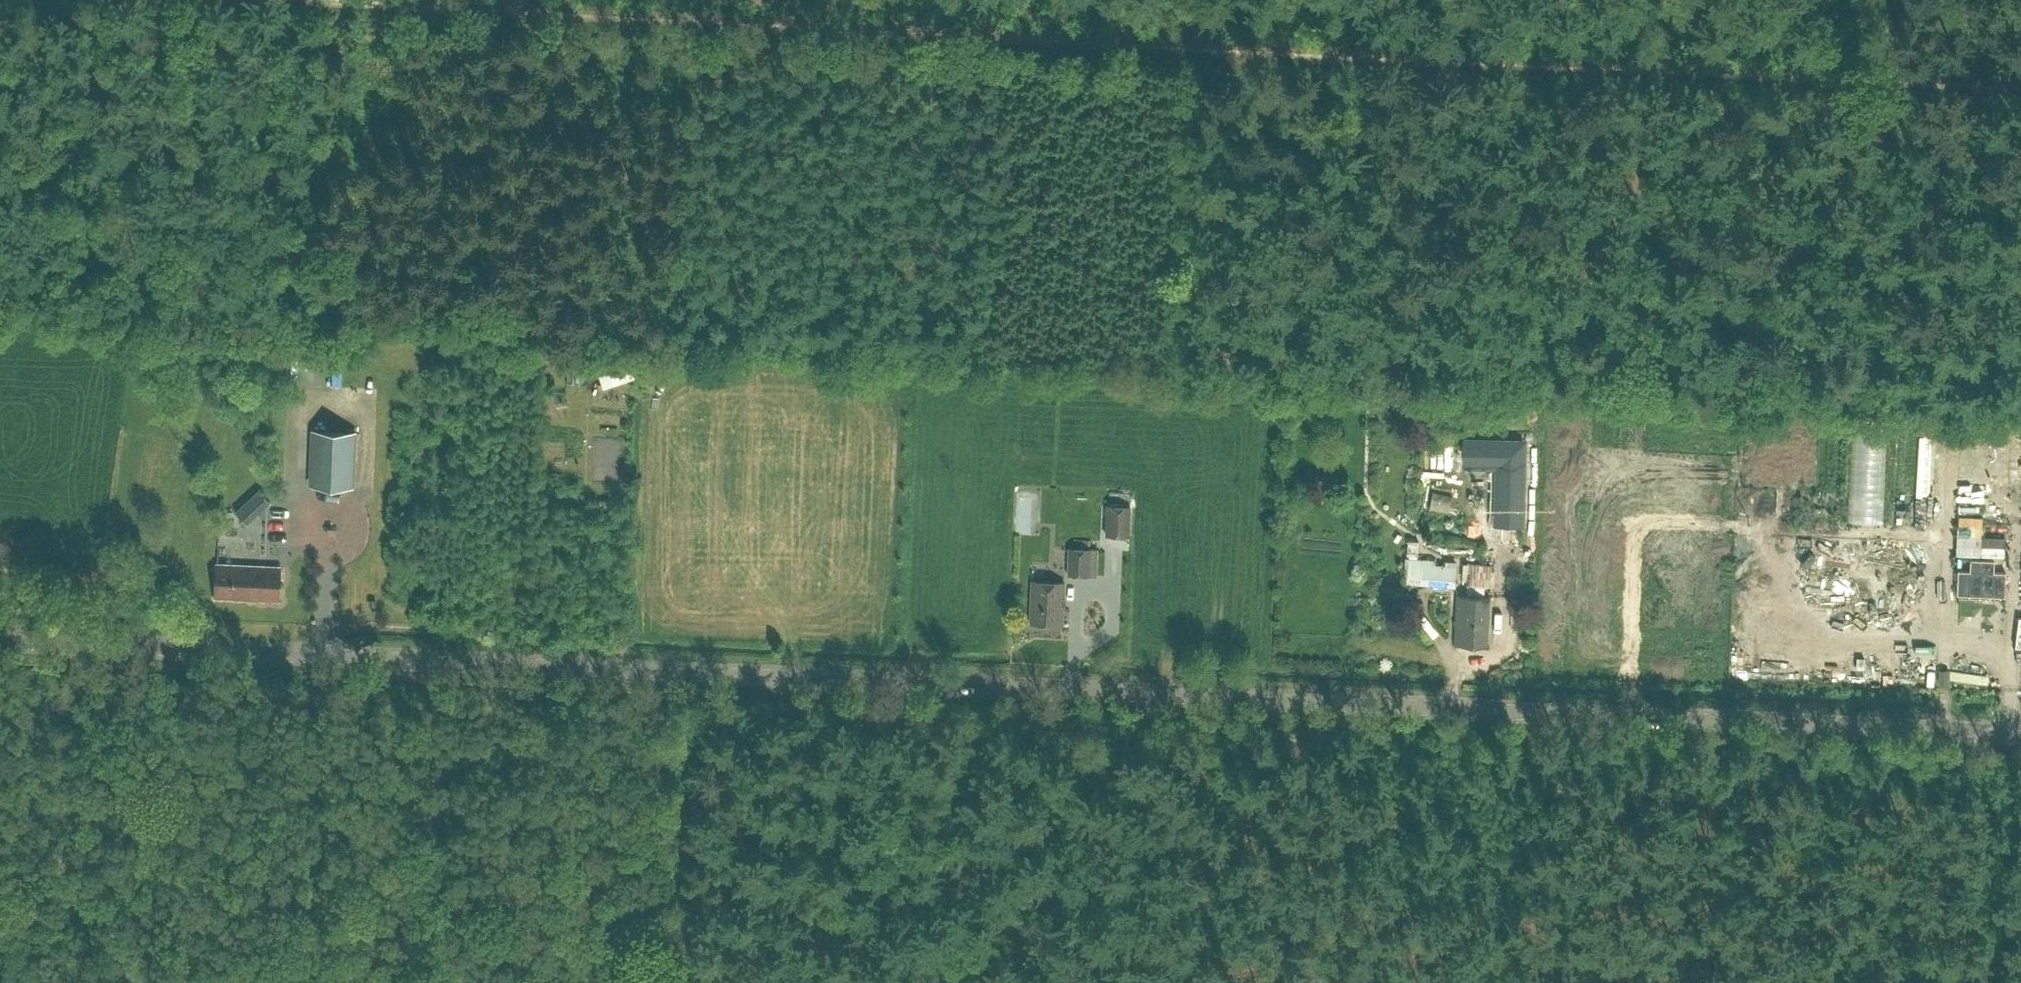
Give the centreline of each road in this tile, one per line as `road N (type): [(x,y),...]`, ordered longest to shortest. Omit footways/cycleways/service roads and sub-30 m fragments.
road 1 (tertiary): [(2020,735),(0,639)]
road 2 (track): [(332,0),(2020,86)]

